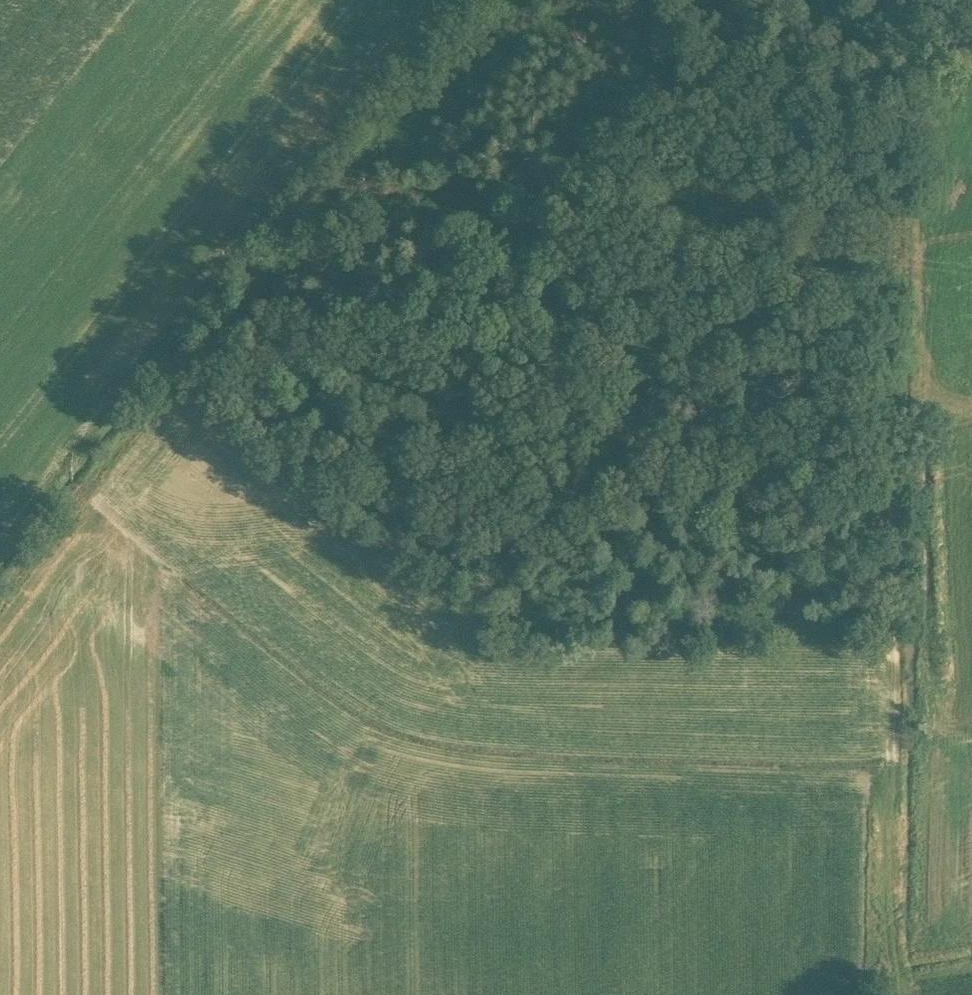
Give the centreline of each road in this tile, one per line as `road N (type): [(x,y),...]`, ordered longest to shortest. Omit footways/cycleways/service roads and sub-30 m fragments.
road 1 (track): [(903,994),(898,658)]

